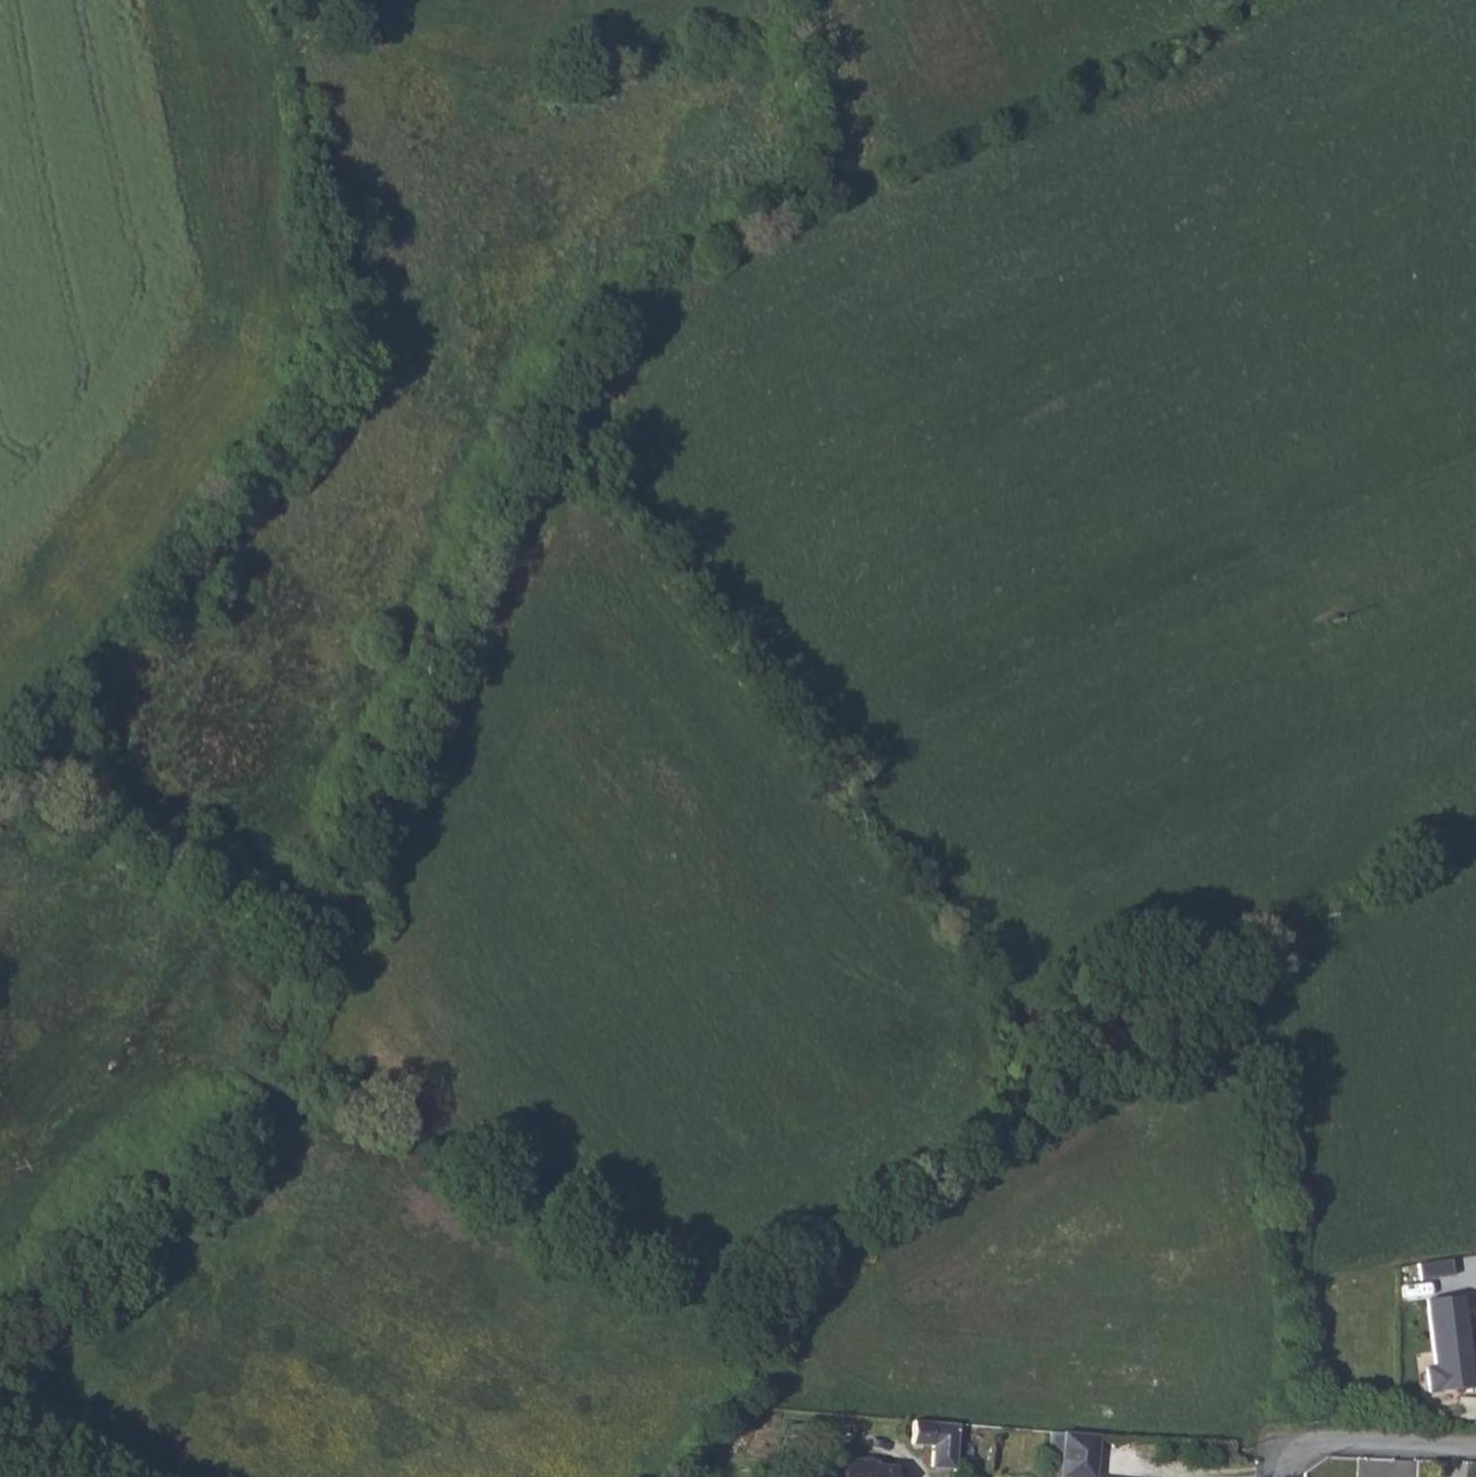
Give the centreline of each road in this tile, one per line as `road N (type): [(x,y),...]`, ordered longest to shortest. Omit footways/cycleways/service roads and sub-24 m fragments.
road 1 (residential): [(1475,1449),(1326,1442),(1298,1449),(1283,1476)]

